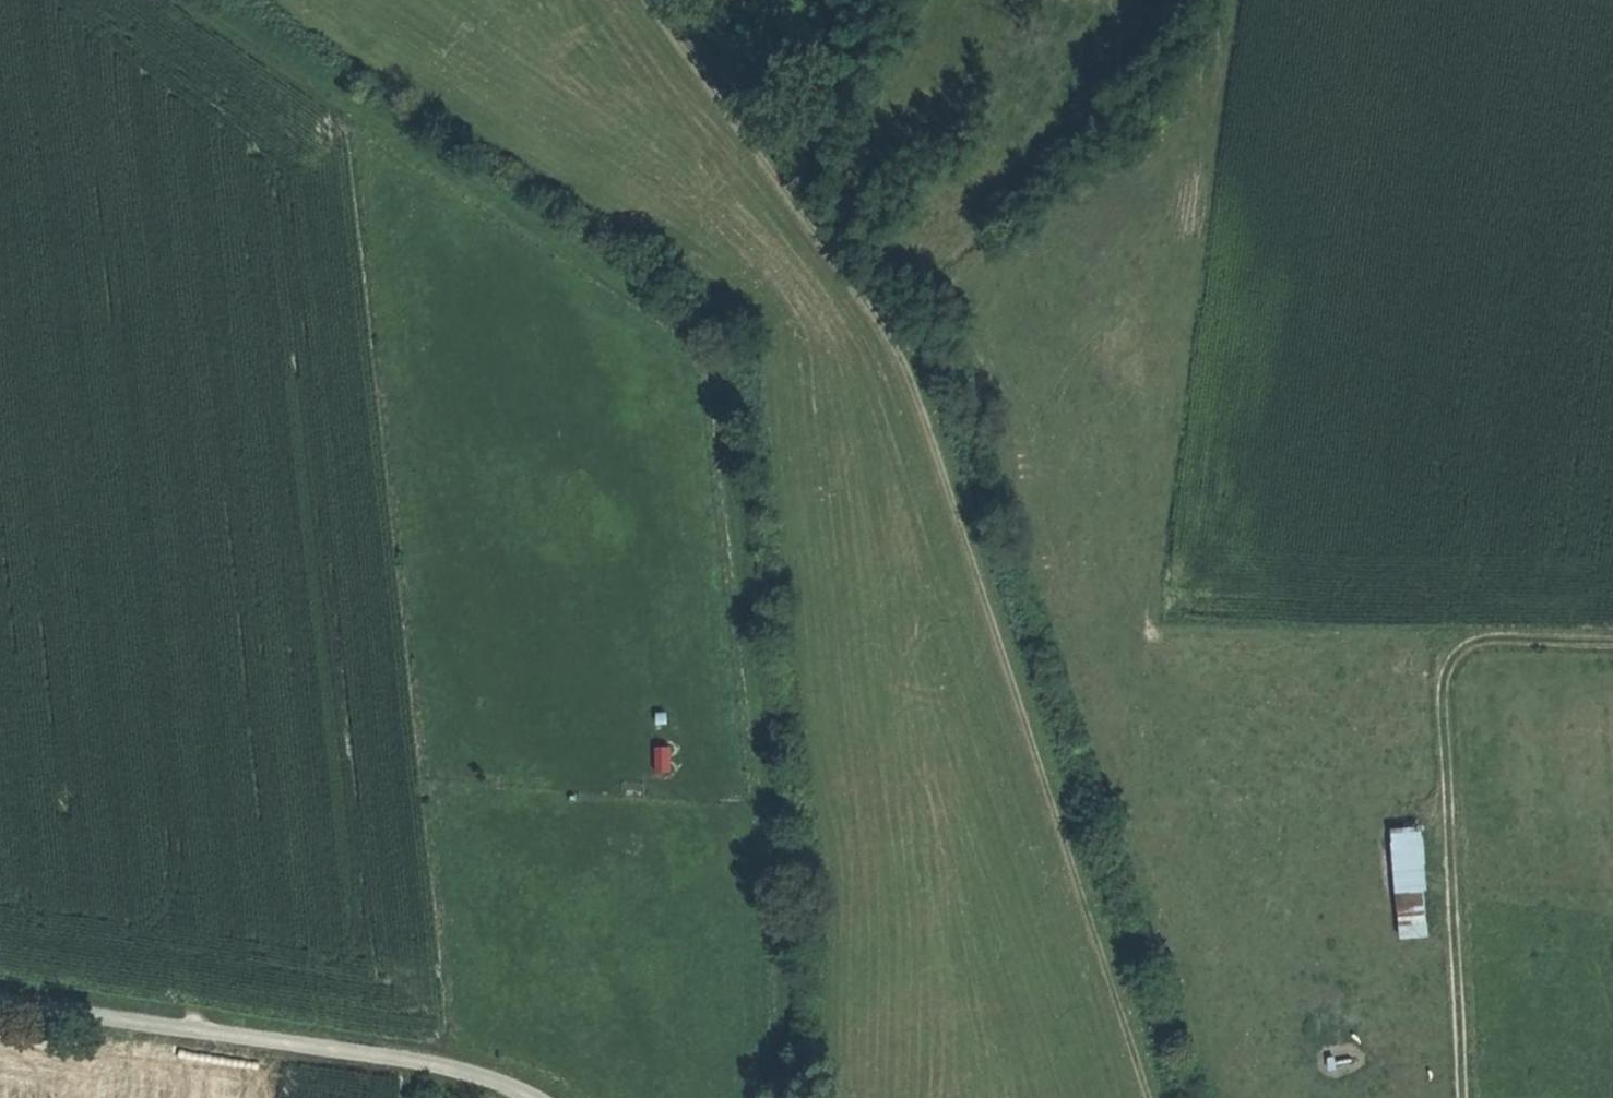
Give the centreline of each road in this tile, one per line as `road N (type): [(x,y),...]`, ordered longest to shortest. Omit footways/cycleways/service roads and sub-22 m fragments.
road 1 (track): [(648,0),(901,362),(1149,1097)]
road 2 (track): [(1462,1097),(1442,680),(1464,654),(1612,651)]
road 3 (track): [(0,998),(421,1061),(530,1097)]

